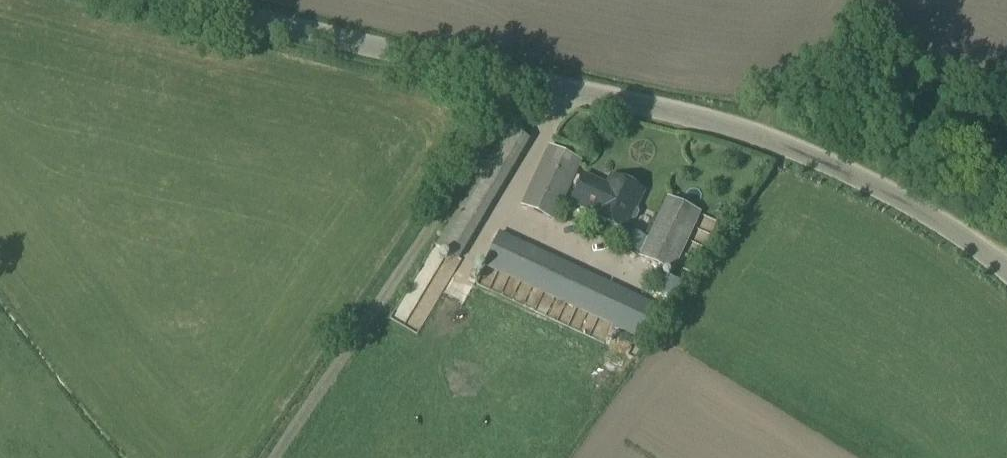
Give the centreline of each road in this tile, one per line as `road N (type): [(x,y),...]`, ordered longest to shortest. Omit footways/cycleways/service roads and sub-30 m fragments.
road 1 (unclassified): [(527,86),(700,122),(823,164),(908,200),(1006,274)]
road 2 (residential): [(278,457),(527,86)]
road 3 (unclassified): [(173,0),(527,86)]

